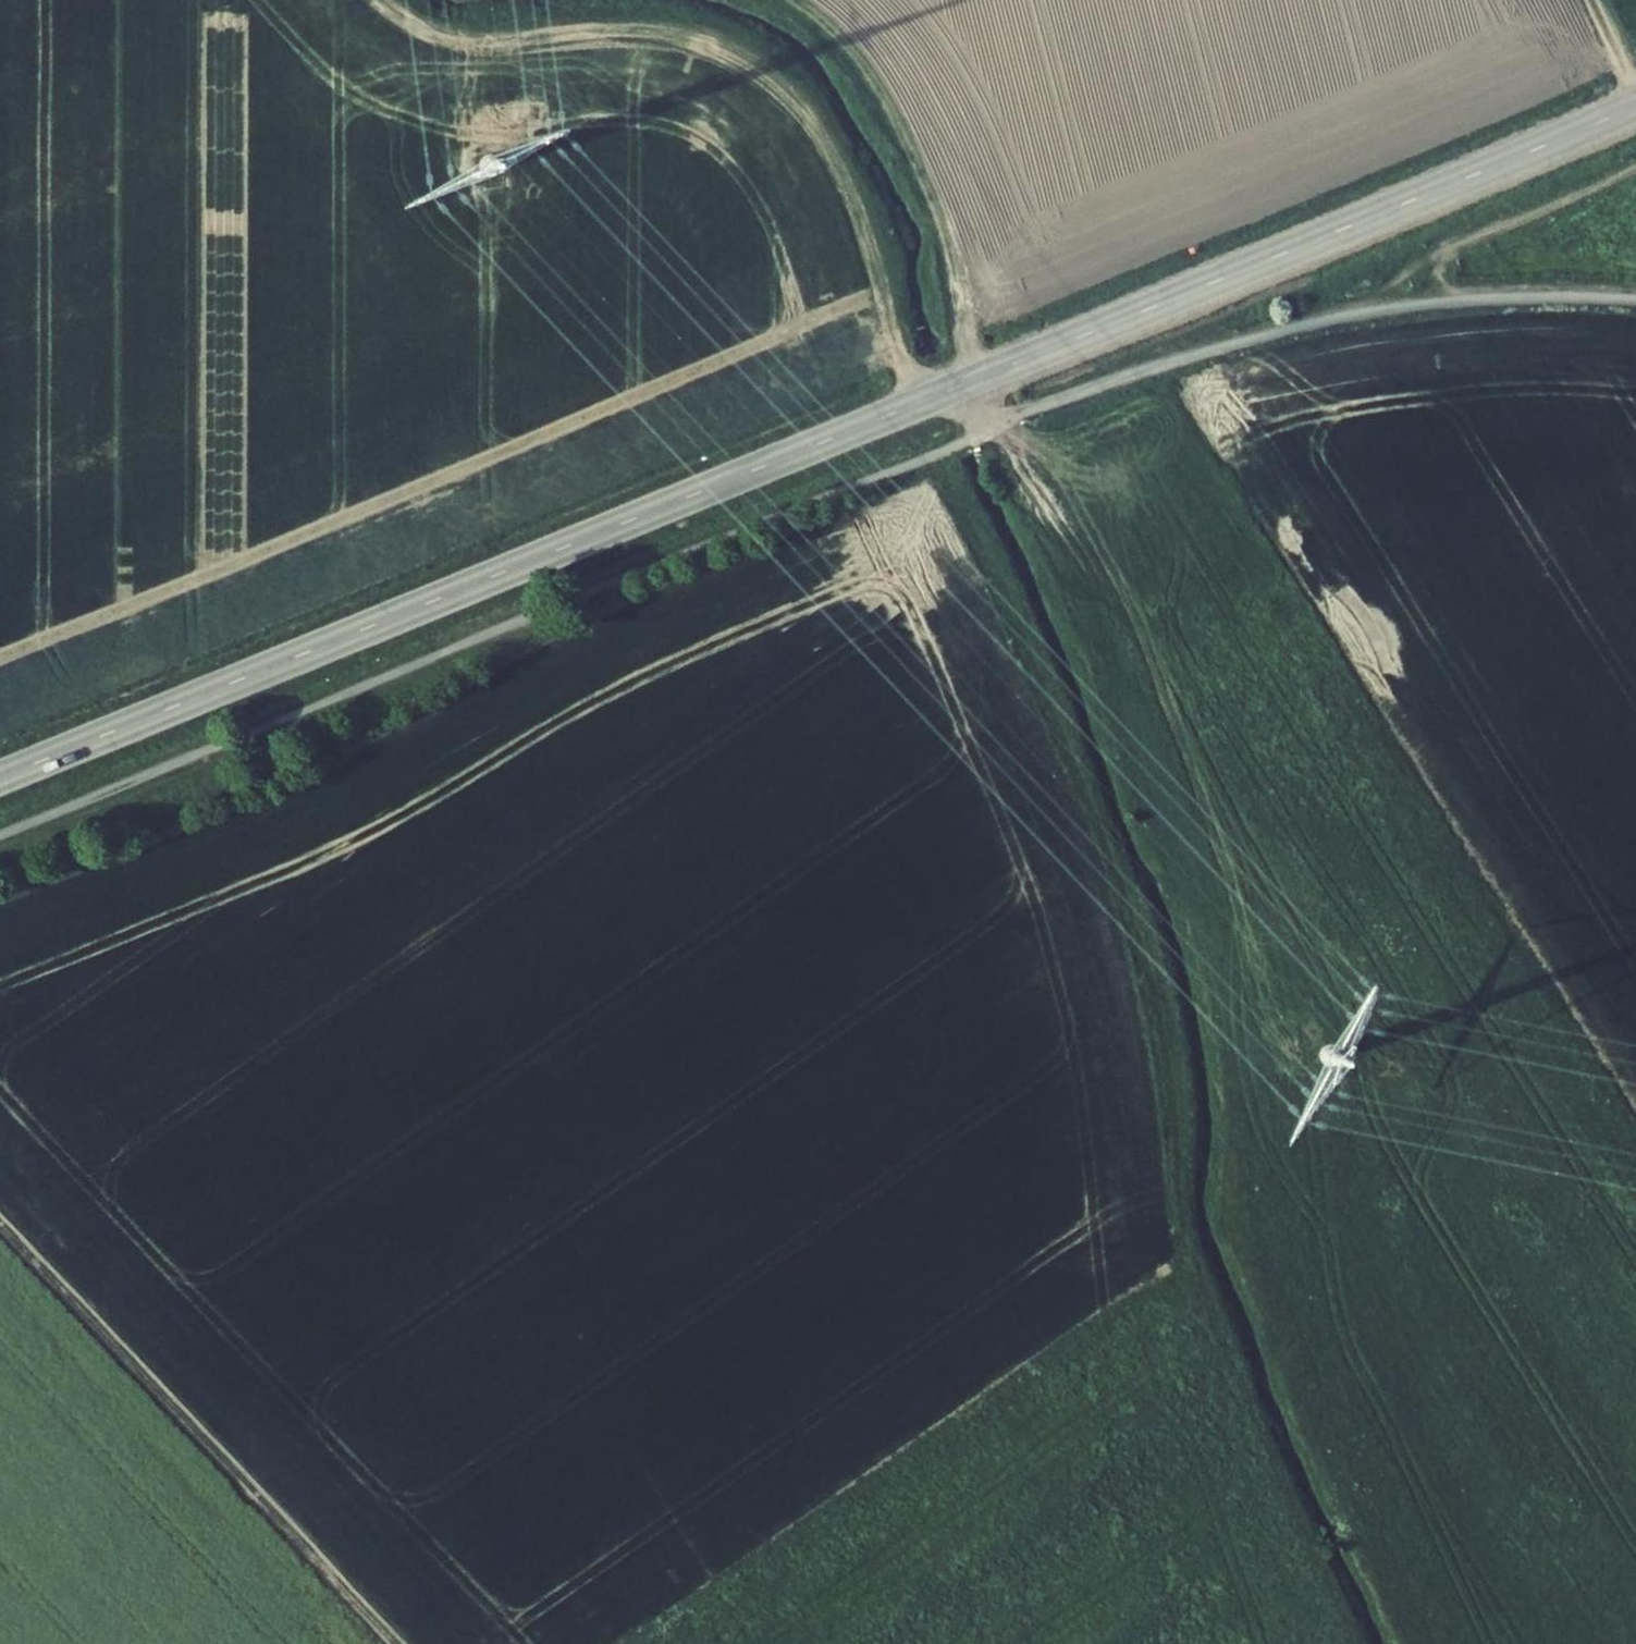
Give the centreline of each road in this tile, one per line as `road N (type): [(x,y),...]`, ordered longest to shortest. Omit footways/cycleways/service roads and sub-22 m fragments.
road 1 (secondary): [(1635,106),(0,777)]
road 2 (track): [(921,403),(857,195),(806,115),(767,76),(680,37),(455,42),(377,0)]
road 3 (track): [(395,1643),(0,1216)]
road 4 (track): [(980,378),(932,186),(893,100),(835,31),(791,0)]

